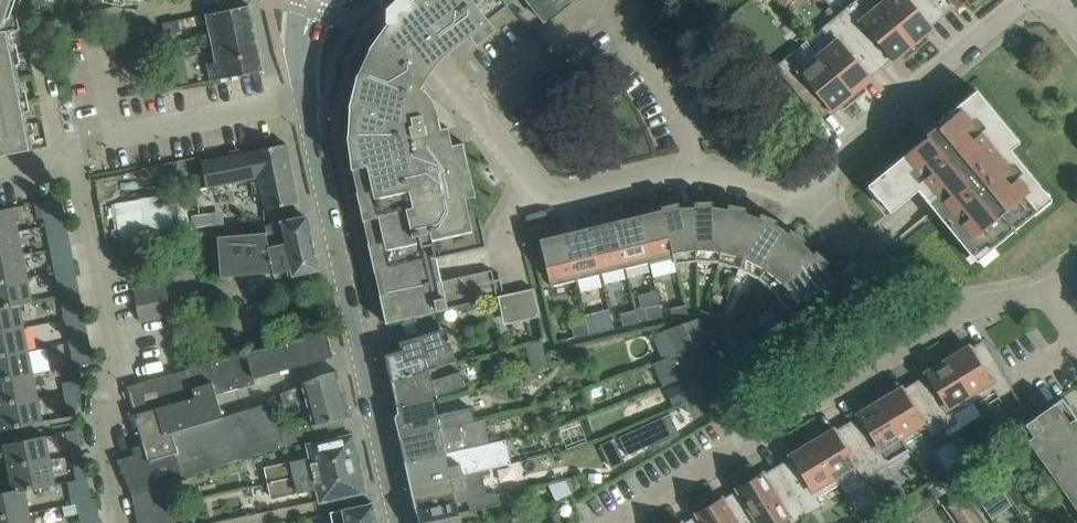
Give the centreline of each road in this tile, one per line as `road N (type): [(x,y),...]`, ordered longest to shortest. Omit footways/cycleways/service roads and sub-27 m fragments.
road 1 (tertiary): [(399,522),(303,97)]
road 2 (residential): [(966,307),(612,522)]
road 3 (residential): [(122,522),(98,418),(111,359),(70,158)]
road 4 (residential): [(1021,0),(833,154),(802,199)]
road 5 (residential): [(802,199),(721,173),(666,176),(554,201),(536,192)]
road 6 (residential): [(70,158),(99,141),(303,97)]
road 7 (residential): [(536,192),(390,0)]

